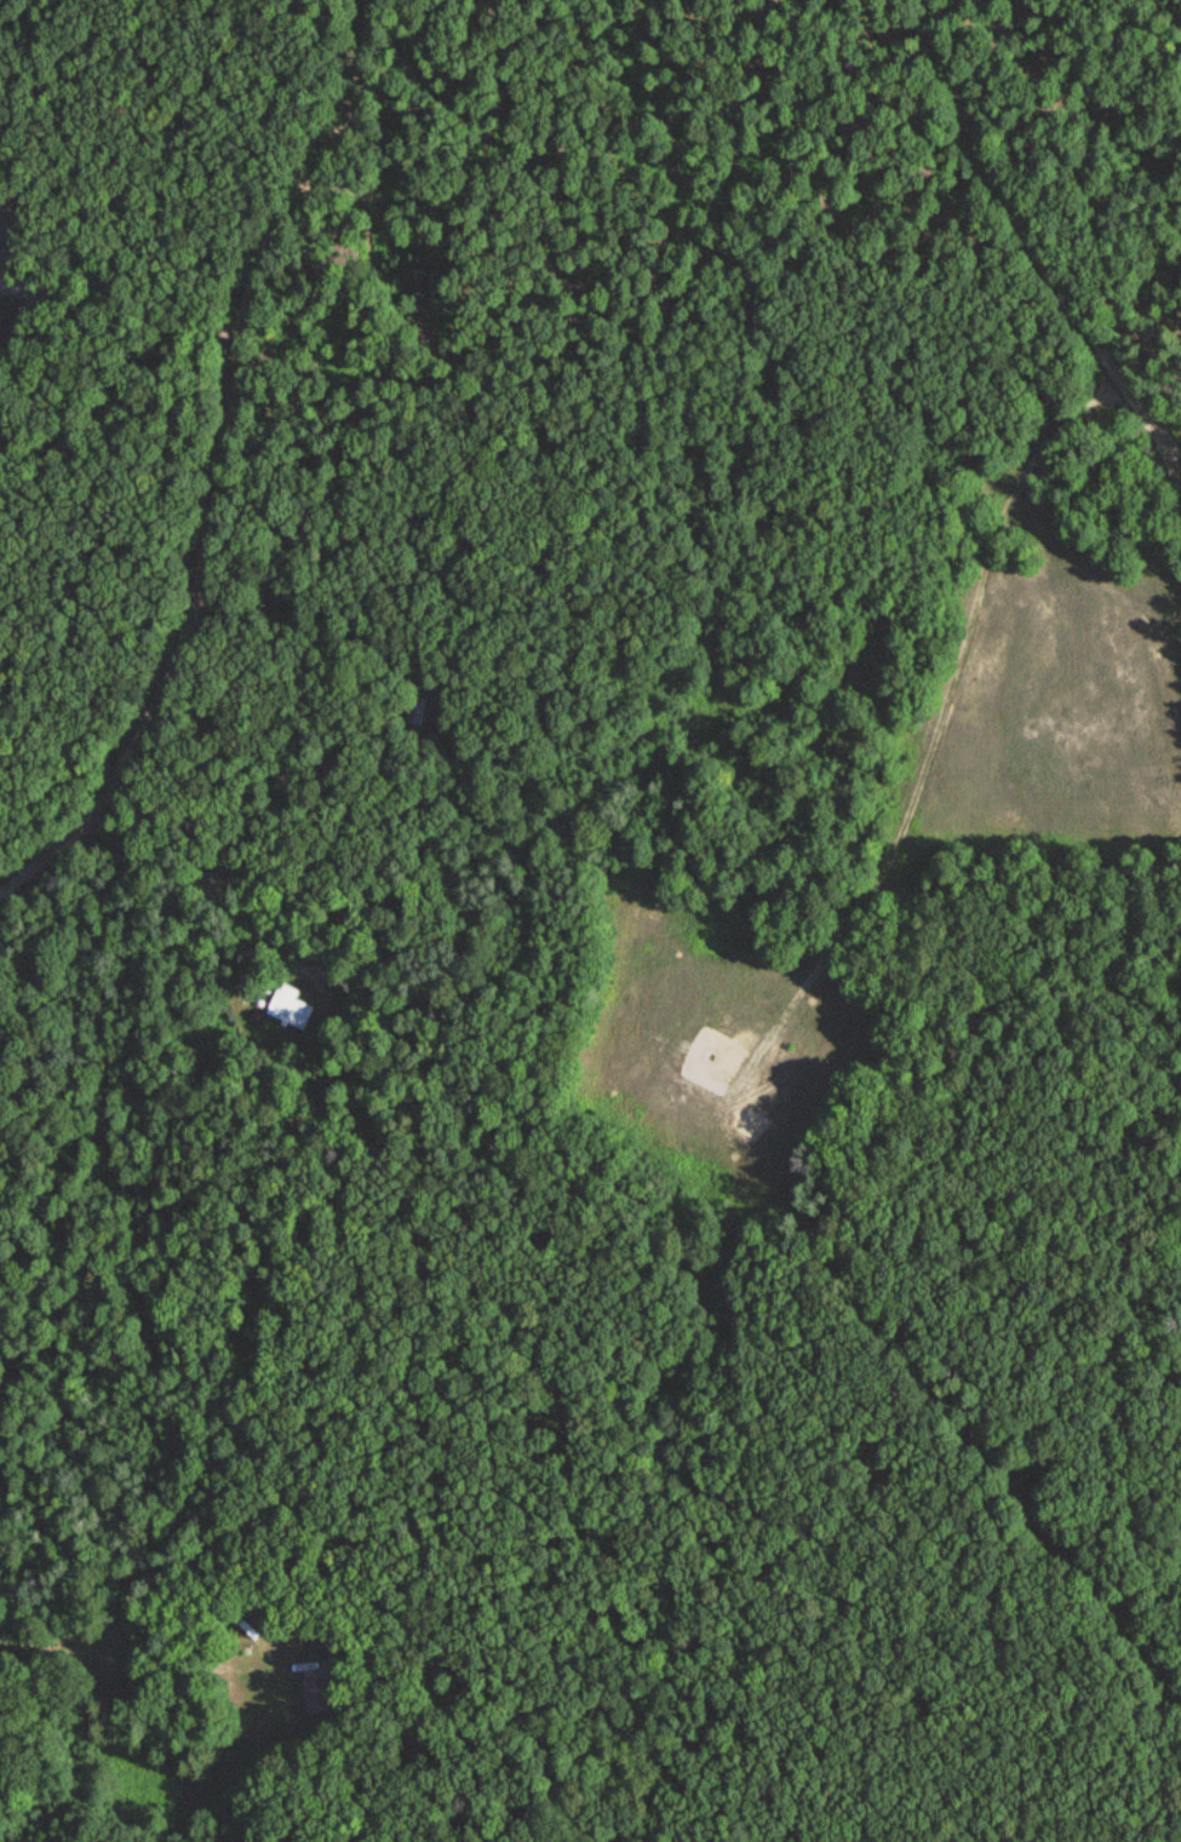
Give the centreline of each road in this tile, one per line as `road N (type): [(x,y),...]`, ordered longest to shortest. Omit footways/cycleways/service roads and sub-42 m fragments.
road 1 (residential): [(0,891),(91,822),(164,705),(202,612),(228,538),(243,448),(235,338),(252,247),(323,137),(359,0)]
road 2 (residential): [(1180,483),(1160,429),(986,157),(948,81),(929,0)]
road 3 (residential): [(46,1643),(96,1660),(116,1648),(108,1629),(46,1643)]

